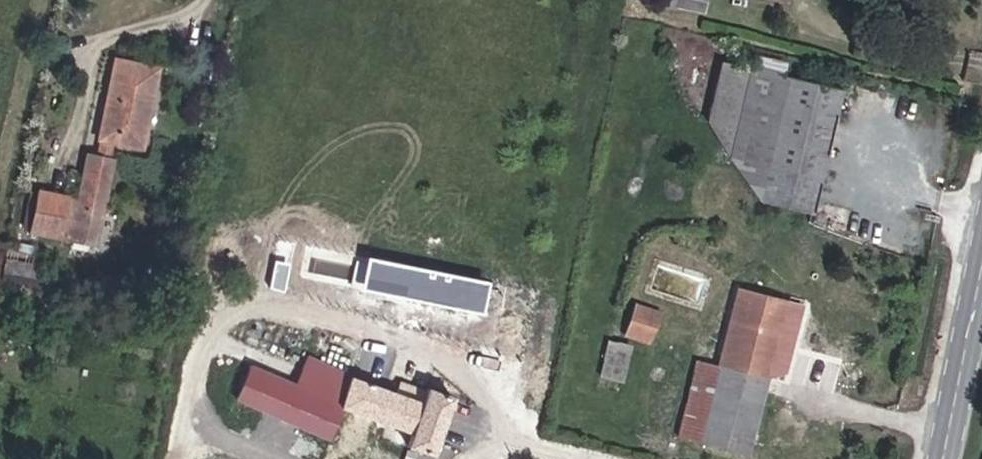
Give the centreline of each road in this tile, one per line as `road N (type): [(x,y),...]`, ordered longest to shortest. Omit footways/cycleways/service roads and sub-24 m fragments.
road 1 (secondary): [(941,458),(981,257)]

